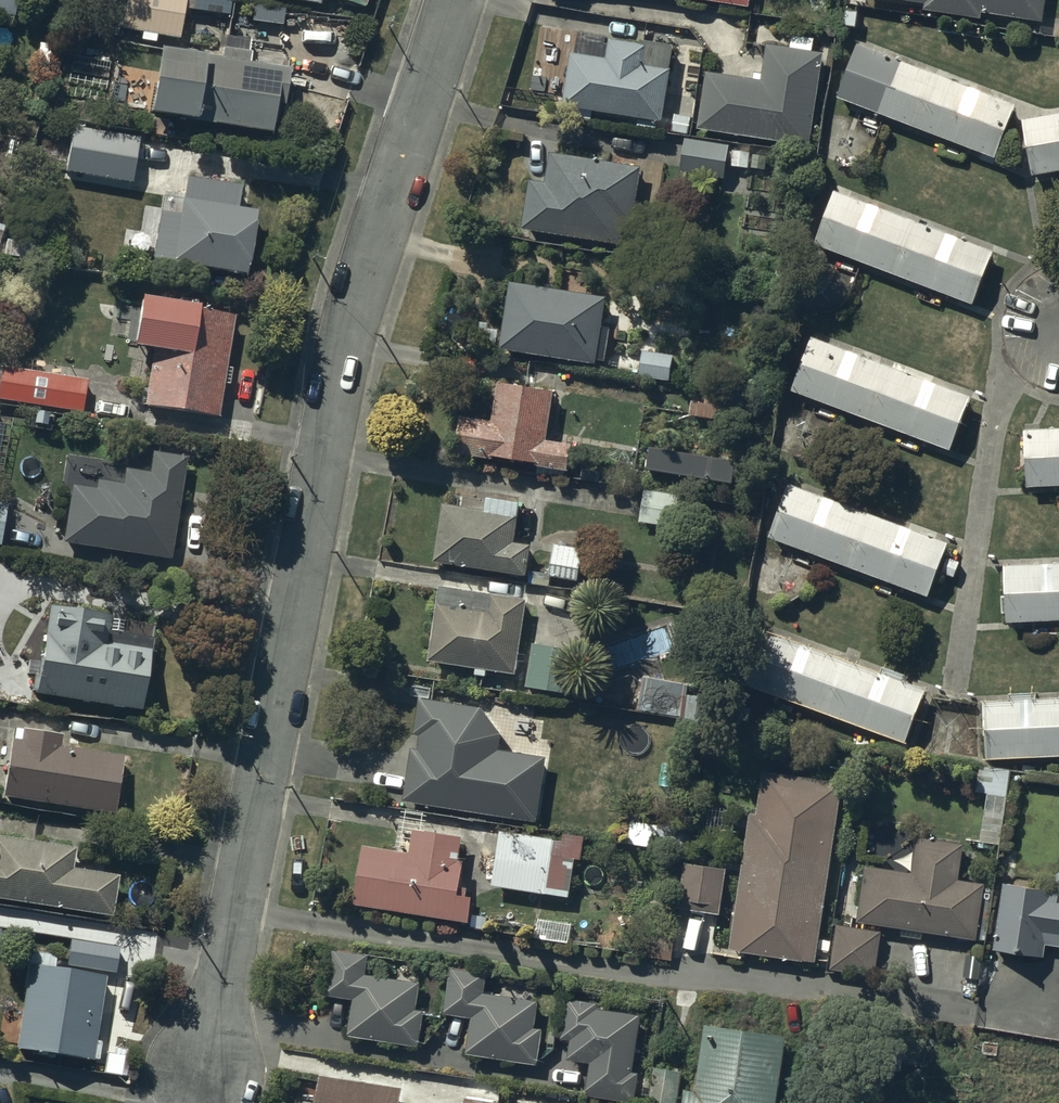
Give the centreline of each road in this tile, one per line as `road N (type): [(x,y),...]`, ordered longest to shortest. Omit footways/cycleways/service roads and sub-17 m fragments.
road 1 (residential): [(457,0),(335,394),(206,1070)]

